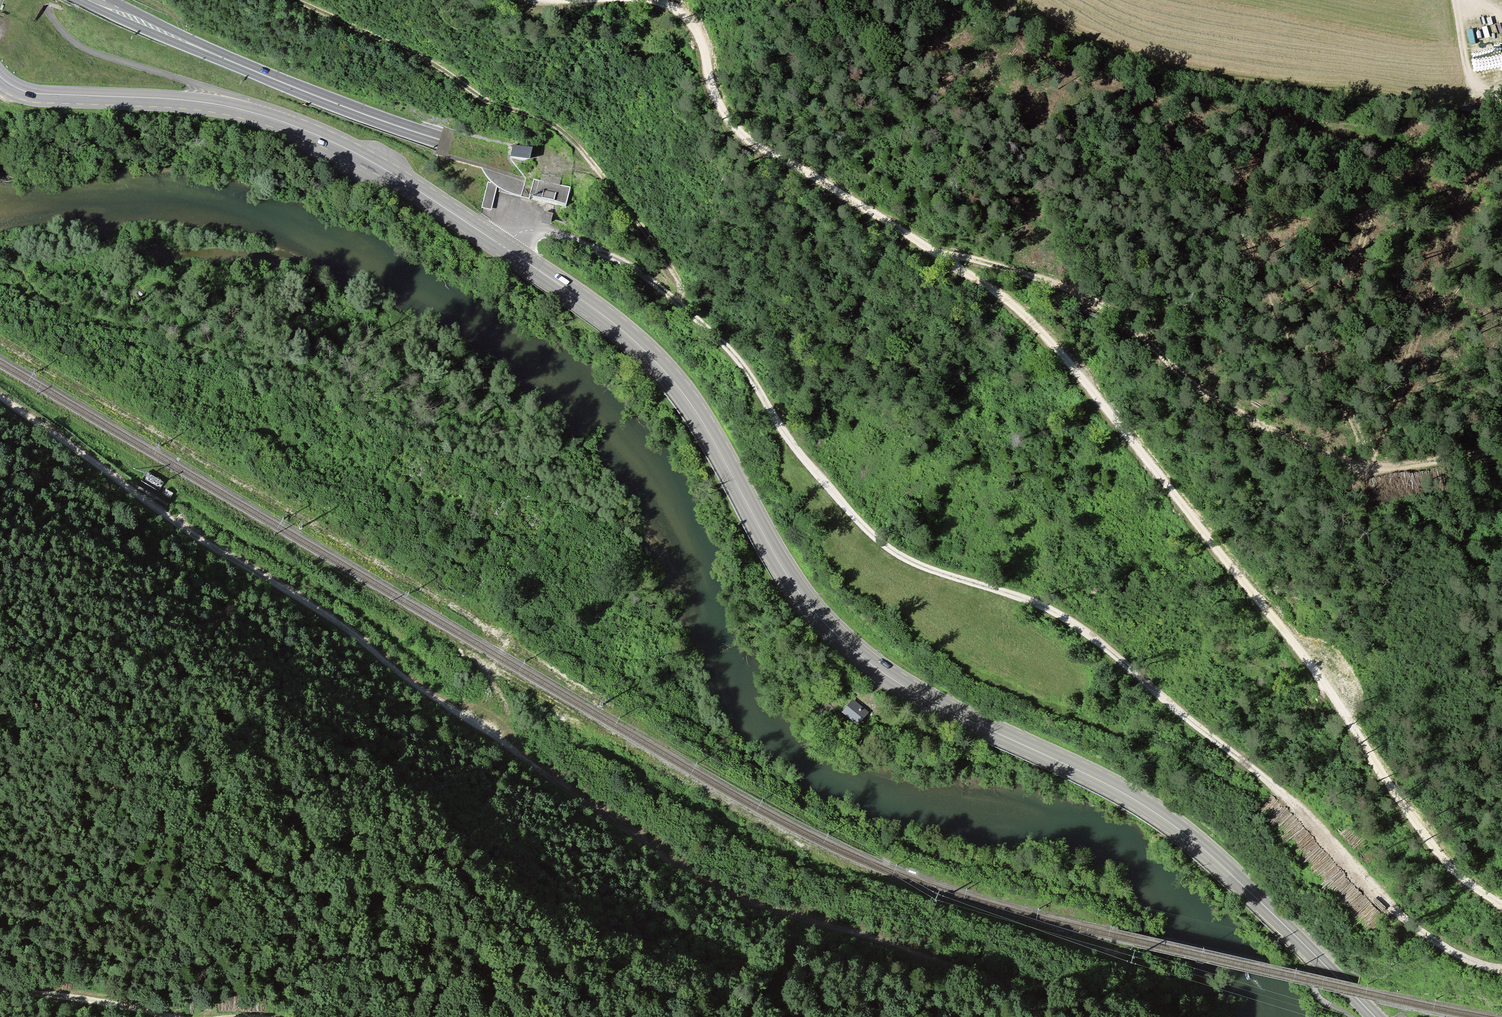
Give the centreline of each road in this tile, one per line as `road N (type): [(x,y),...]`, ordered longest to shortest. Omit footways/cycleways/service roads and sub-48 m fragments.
road 1 (primary): [(1373,1016),(1170,822),(914,692),(856,653),(780,565),(676,385),(619,328),(550,278),(371,161),(301,128),(220,106),(28,93),(0,79)]
road 2 (track): [(504,247),(521,233),(557,234),(645,276),(743,366),(780,428),(883,545),(1035,603),(1084,631),(1257,774),(1409,925),(1455,955),(1501,968)]
road 3 (track): [(0,396),(699,880),(982,975),(1030,1016)]
road 4 (track): [(1501,905),(1458,878),(1424,838),(1319,674),(1046,336),(997,293),(735,130)]
road 5 (trunk): [(1501,84),(1241,168),(1088,197),(884,211),(647,194),(439,139)]
road 6 (track): [(932,252),(1074,286),(1253,425),(1341,465),(1407,466),(1501,449)]
road 7 (track): [(295,0),(565,135),(667,263),(681,305)]
road 8 (trunk): [(96,0),(293,87),(439,139)]
road 9 (track): [(509,1016),(248,827)]
road 10 (track): [(622,0),(662,4),(693,25),(713,96),(735,130)]
road 11 (track): [(0,991),(177,1016)]

